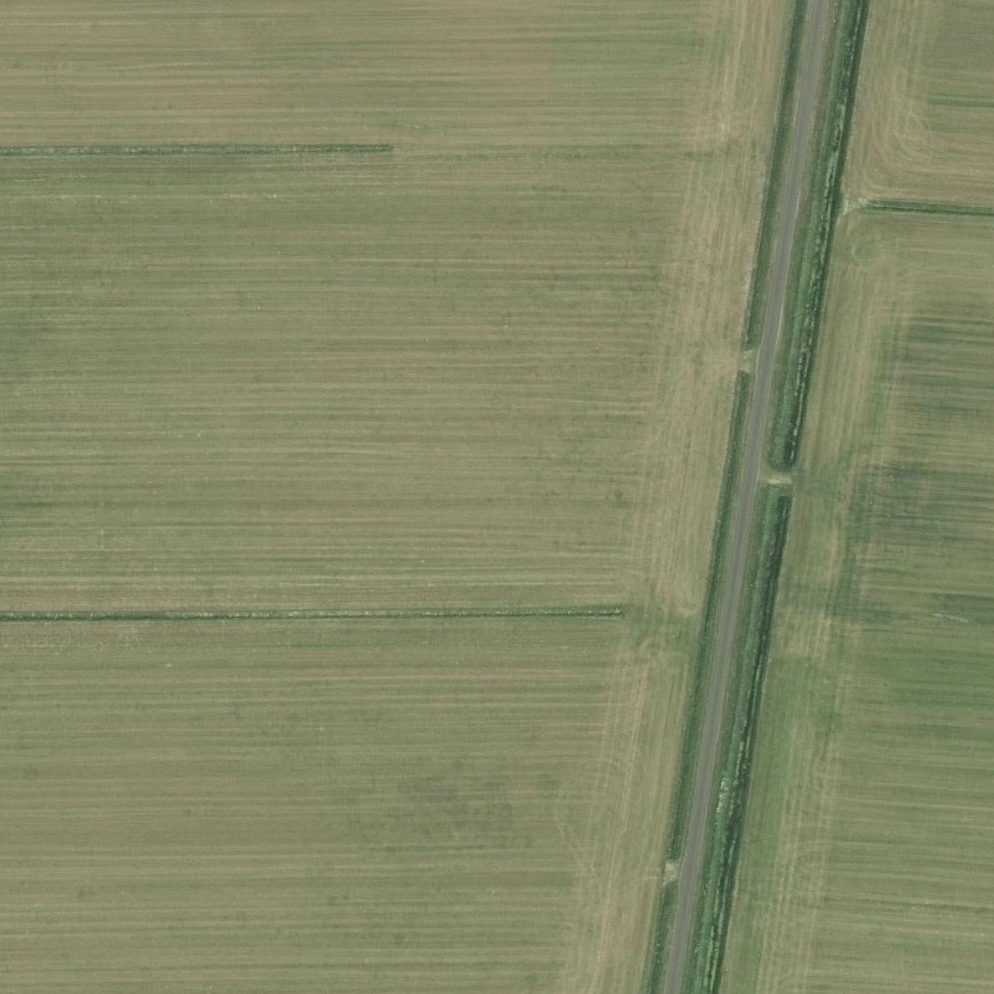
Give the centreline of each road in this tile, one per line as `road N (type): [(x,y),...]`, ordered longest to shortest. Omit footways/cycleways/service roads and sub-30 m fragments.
road 1 (unclassified): [(672,993),(822,0)]

